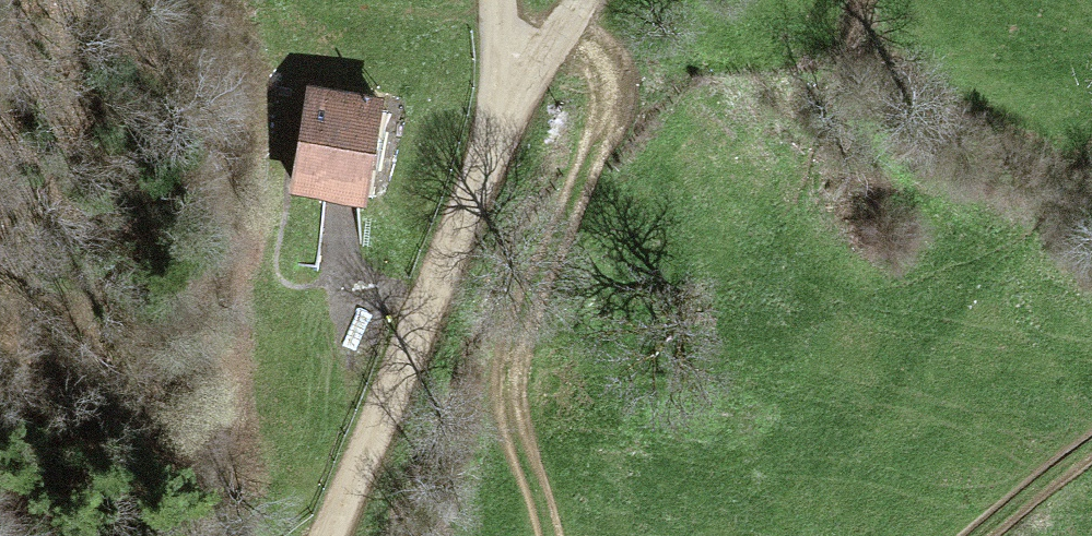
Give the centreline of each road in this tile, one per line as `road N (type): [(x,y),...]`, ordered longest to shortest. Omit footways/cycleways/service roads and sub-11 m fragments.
road 1 (unclassified): [(582,0),(520,88),(315,535)]
road 2 (track): [(558,32),(599,120),(556,226),(527,355),(542,535)]
road 3 (track): [(995,535),(1091,459)]

